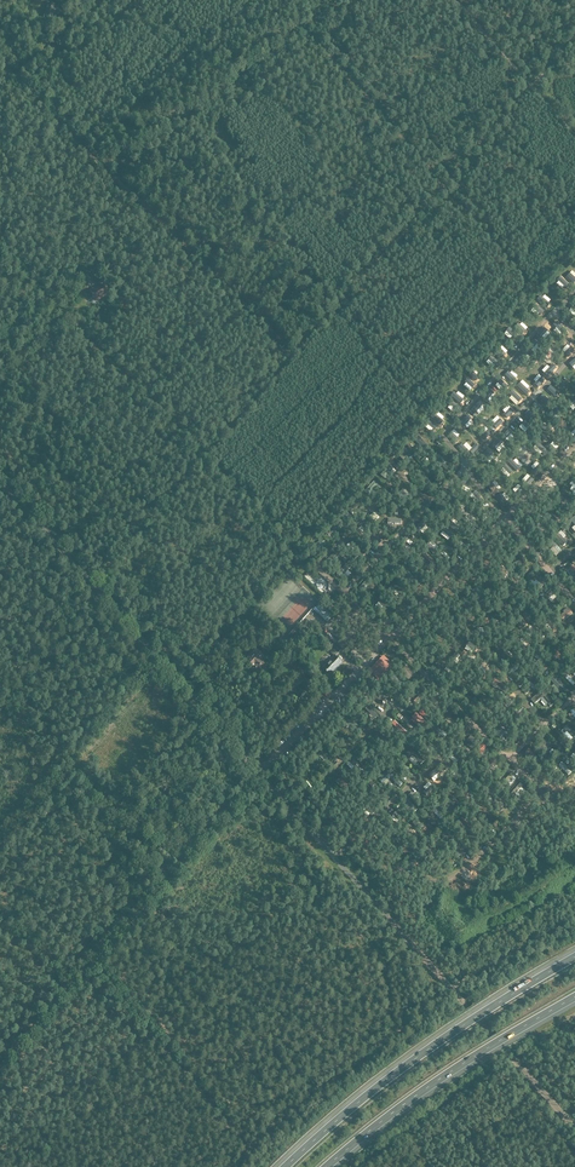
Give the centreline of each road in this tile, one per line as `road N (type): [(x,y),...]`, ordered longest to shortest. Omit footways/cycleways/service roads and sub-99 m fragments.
road 1 (unclassified): [(574,1129),(0,481)]
road 2 (track): [(0,689),(416,218)]
road 3 (track): [(296,354),(0,58)]
road 4 (track): [(262,776),(0,1065)]
road 5 (motorway): [(574,957),(439,1040),(282,1166)]
road 6 (track): [(159,1166),(456,994)]
road 7 (motorway): [(328,1166),(431,1087),(574,997)]
road 8 (track): [(205,457),(0,251)]
road 9 (track): [(114,175),(343,0)]
road 10 (track): [(230,1127),(93,964)]
road 11 (track): [(0,330),(157,218)]
road 12 (track): [(574,917),(462,981),(456,994)]
road 13 (track): [(444,185),(532,86)]
road 14 (track): [(19,81),(27,65),(108,0)]

